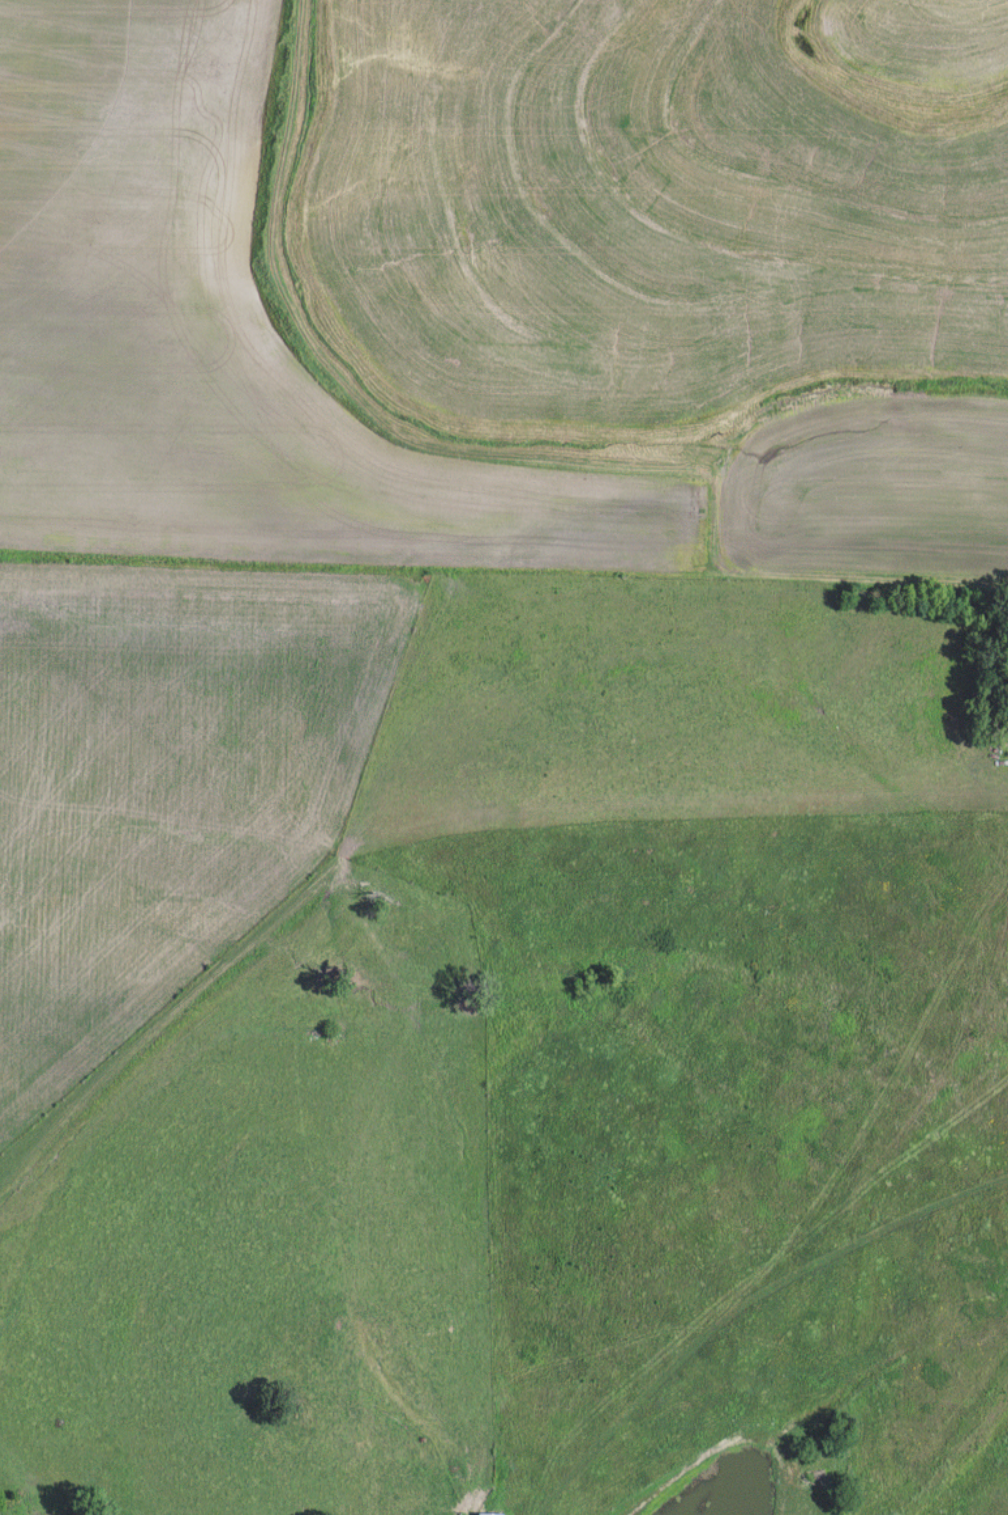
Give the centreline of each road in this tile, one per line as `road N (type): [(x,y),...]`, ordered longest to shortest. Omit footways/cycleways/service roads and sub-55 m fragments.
road 1 (track): [(1007,1014),(840,921),(661,842),(539,840),(362,852),(159,1033),(0,1204)]

